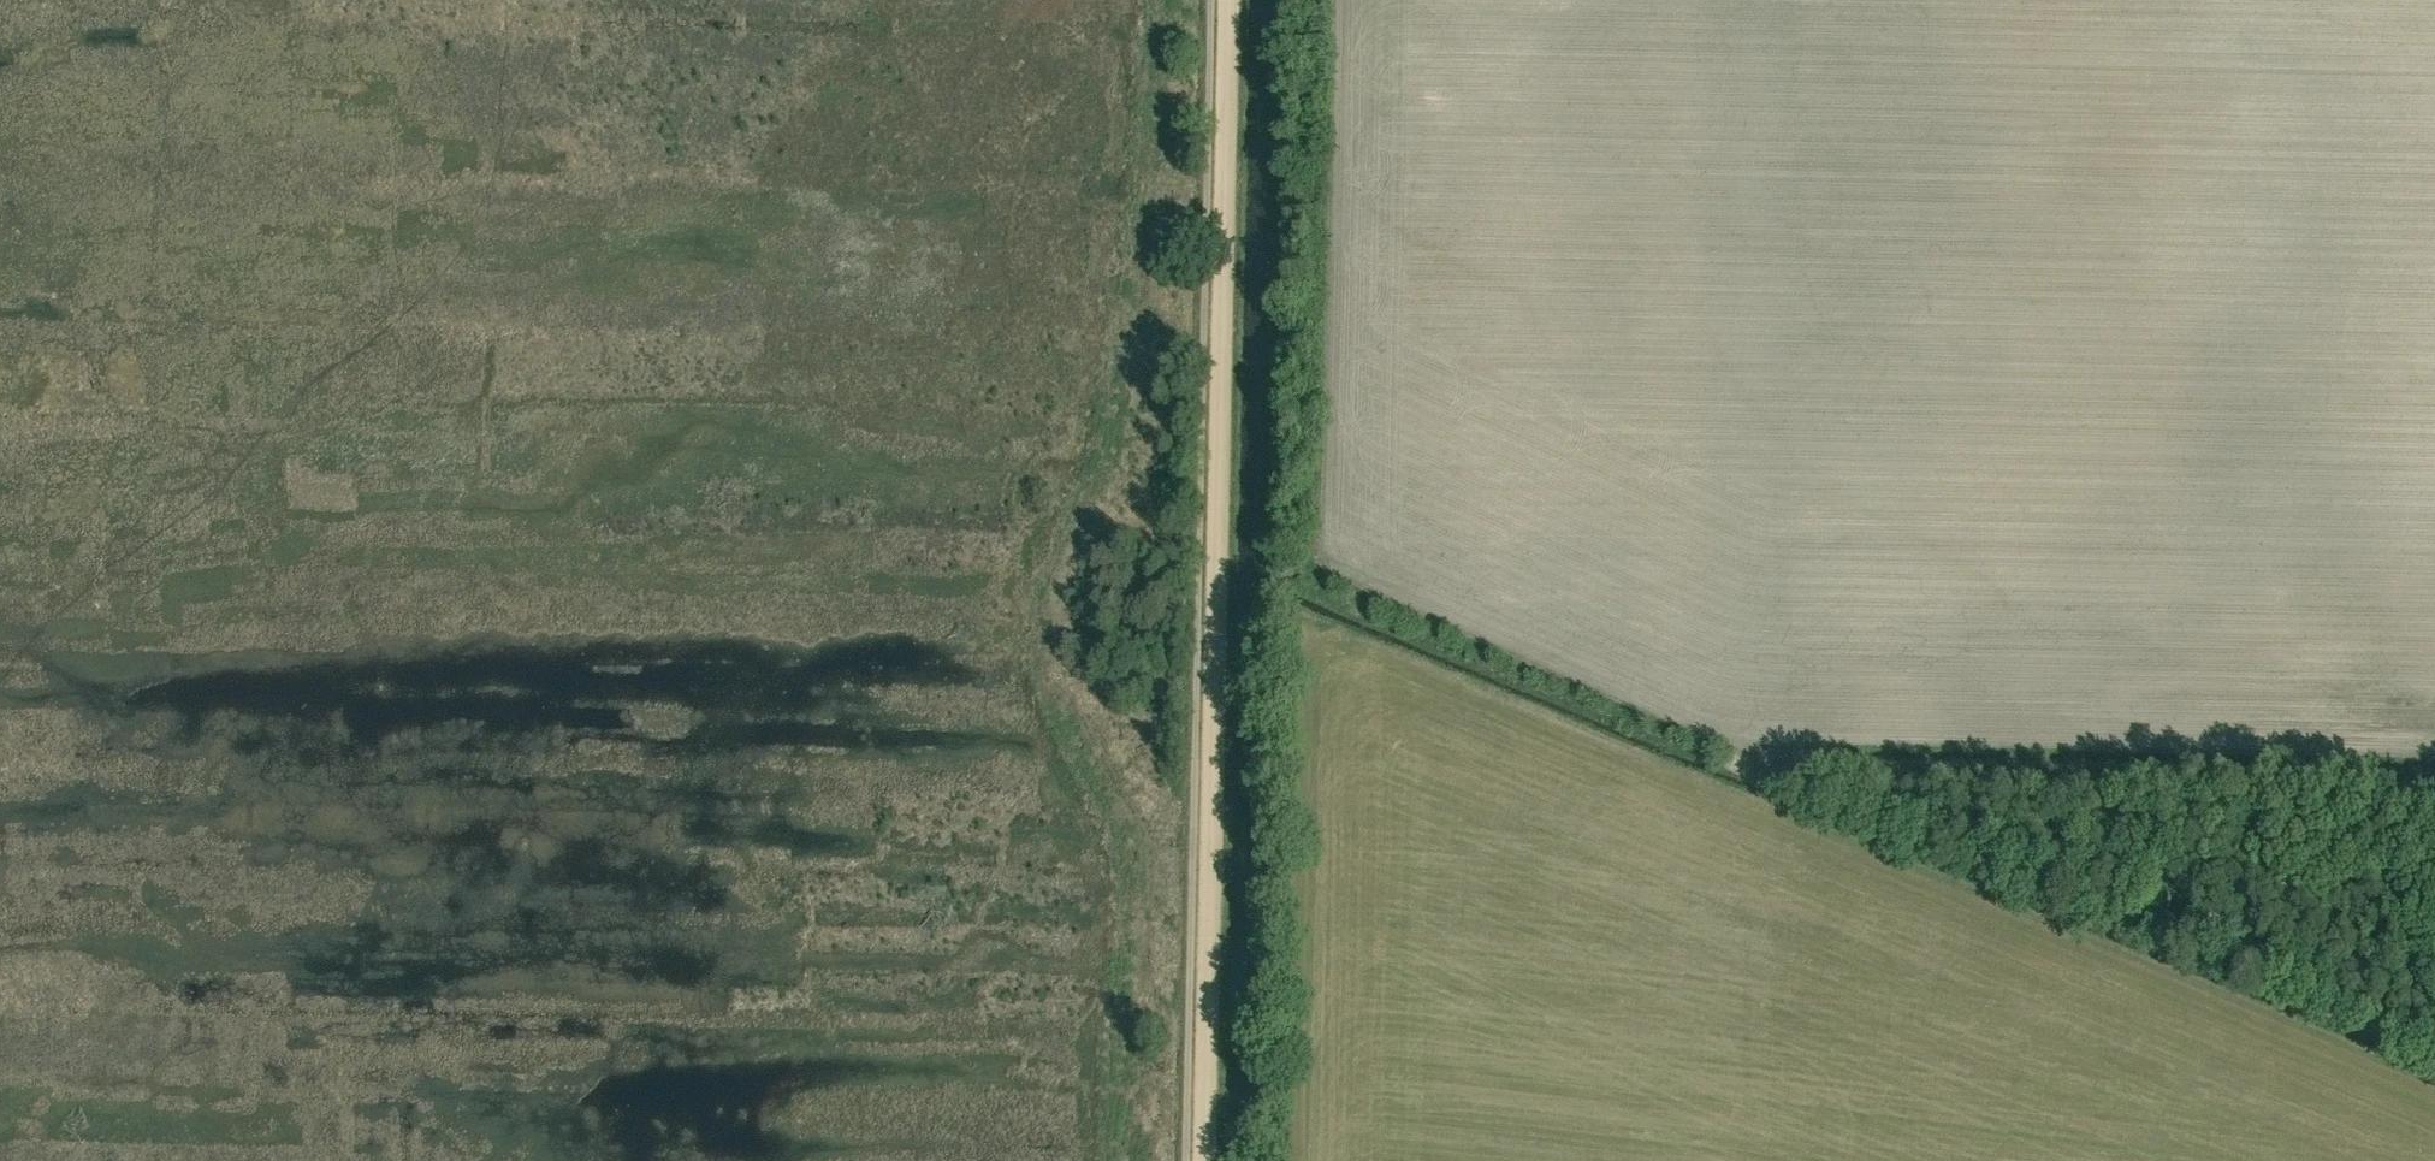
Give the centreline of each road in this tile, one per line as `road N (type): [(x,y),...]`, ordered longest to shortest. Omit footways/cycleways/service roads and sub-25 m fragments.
road 1 (track): [(1230,0),(1205,1160)]

